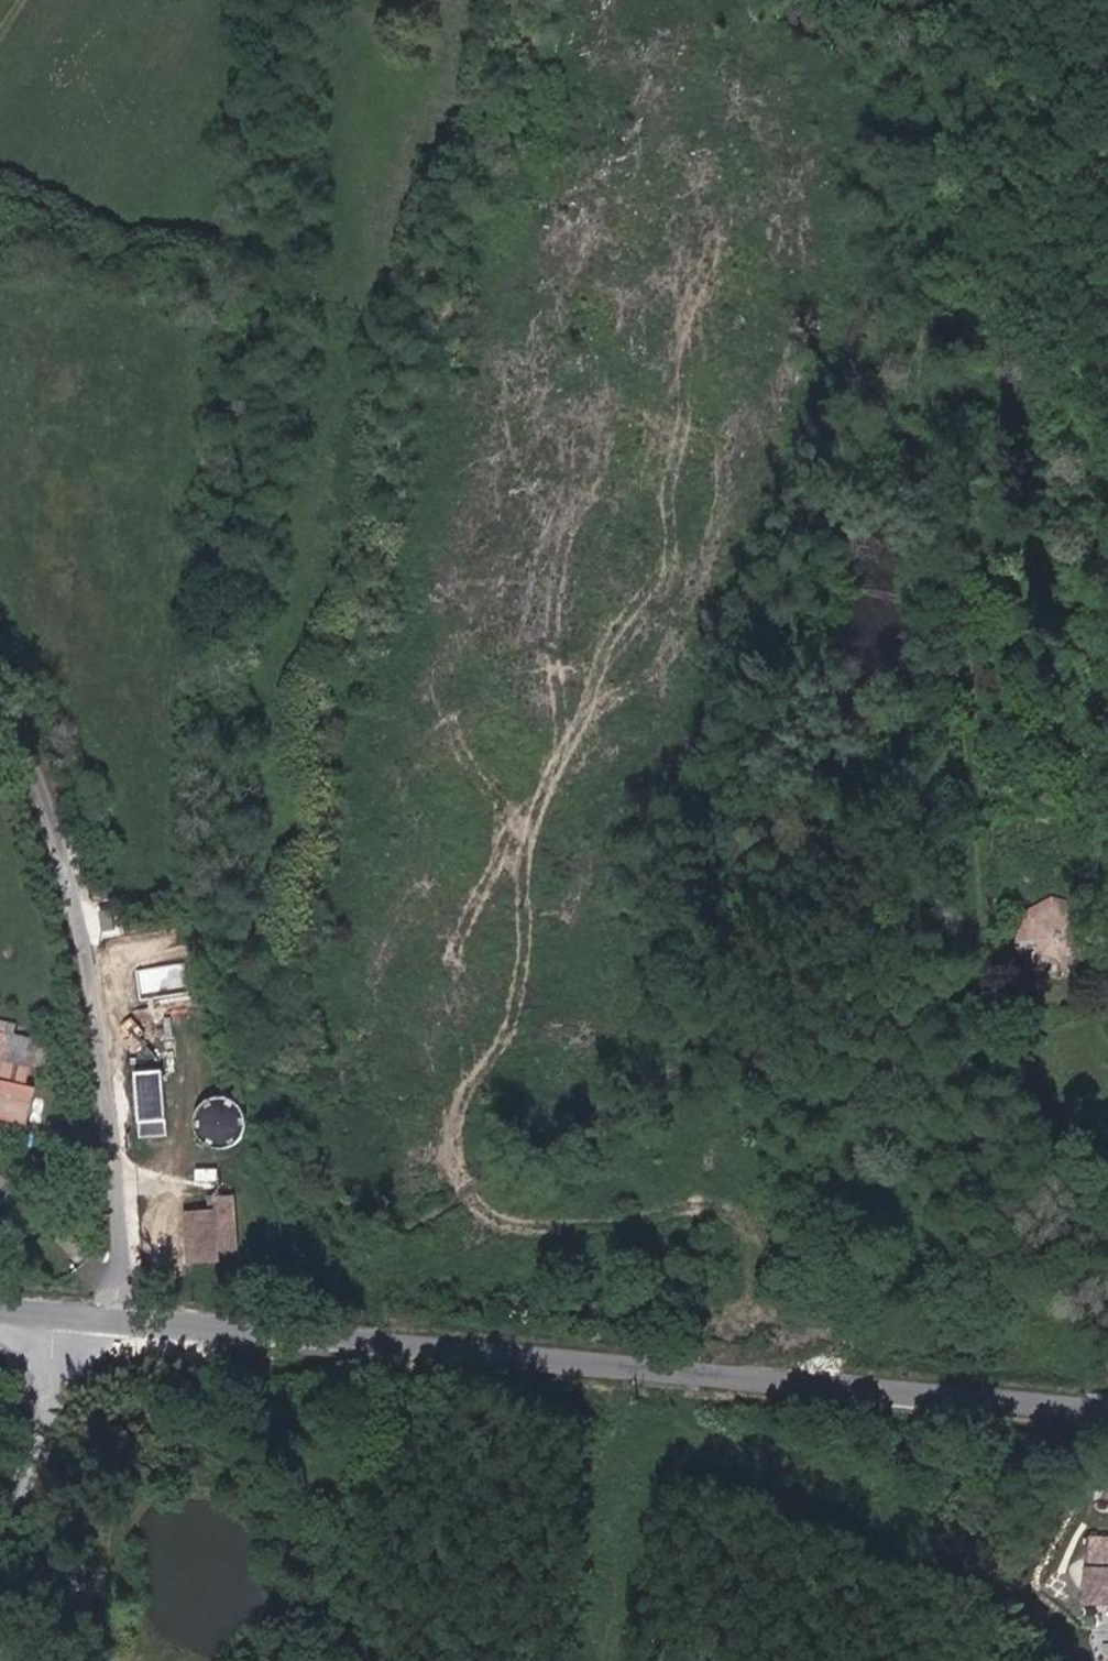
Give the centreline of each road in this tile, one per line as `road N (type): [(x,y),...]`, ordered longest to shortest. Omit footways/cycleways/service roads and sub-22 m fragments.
road 1 (tertiary): [(1107,1410),(107,1314)]
road 2 (residential): [(0,747),(44,828),(120,1131),(107,1314)]
road 3 (unclassified): [(107,1314),(0,1564)]

